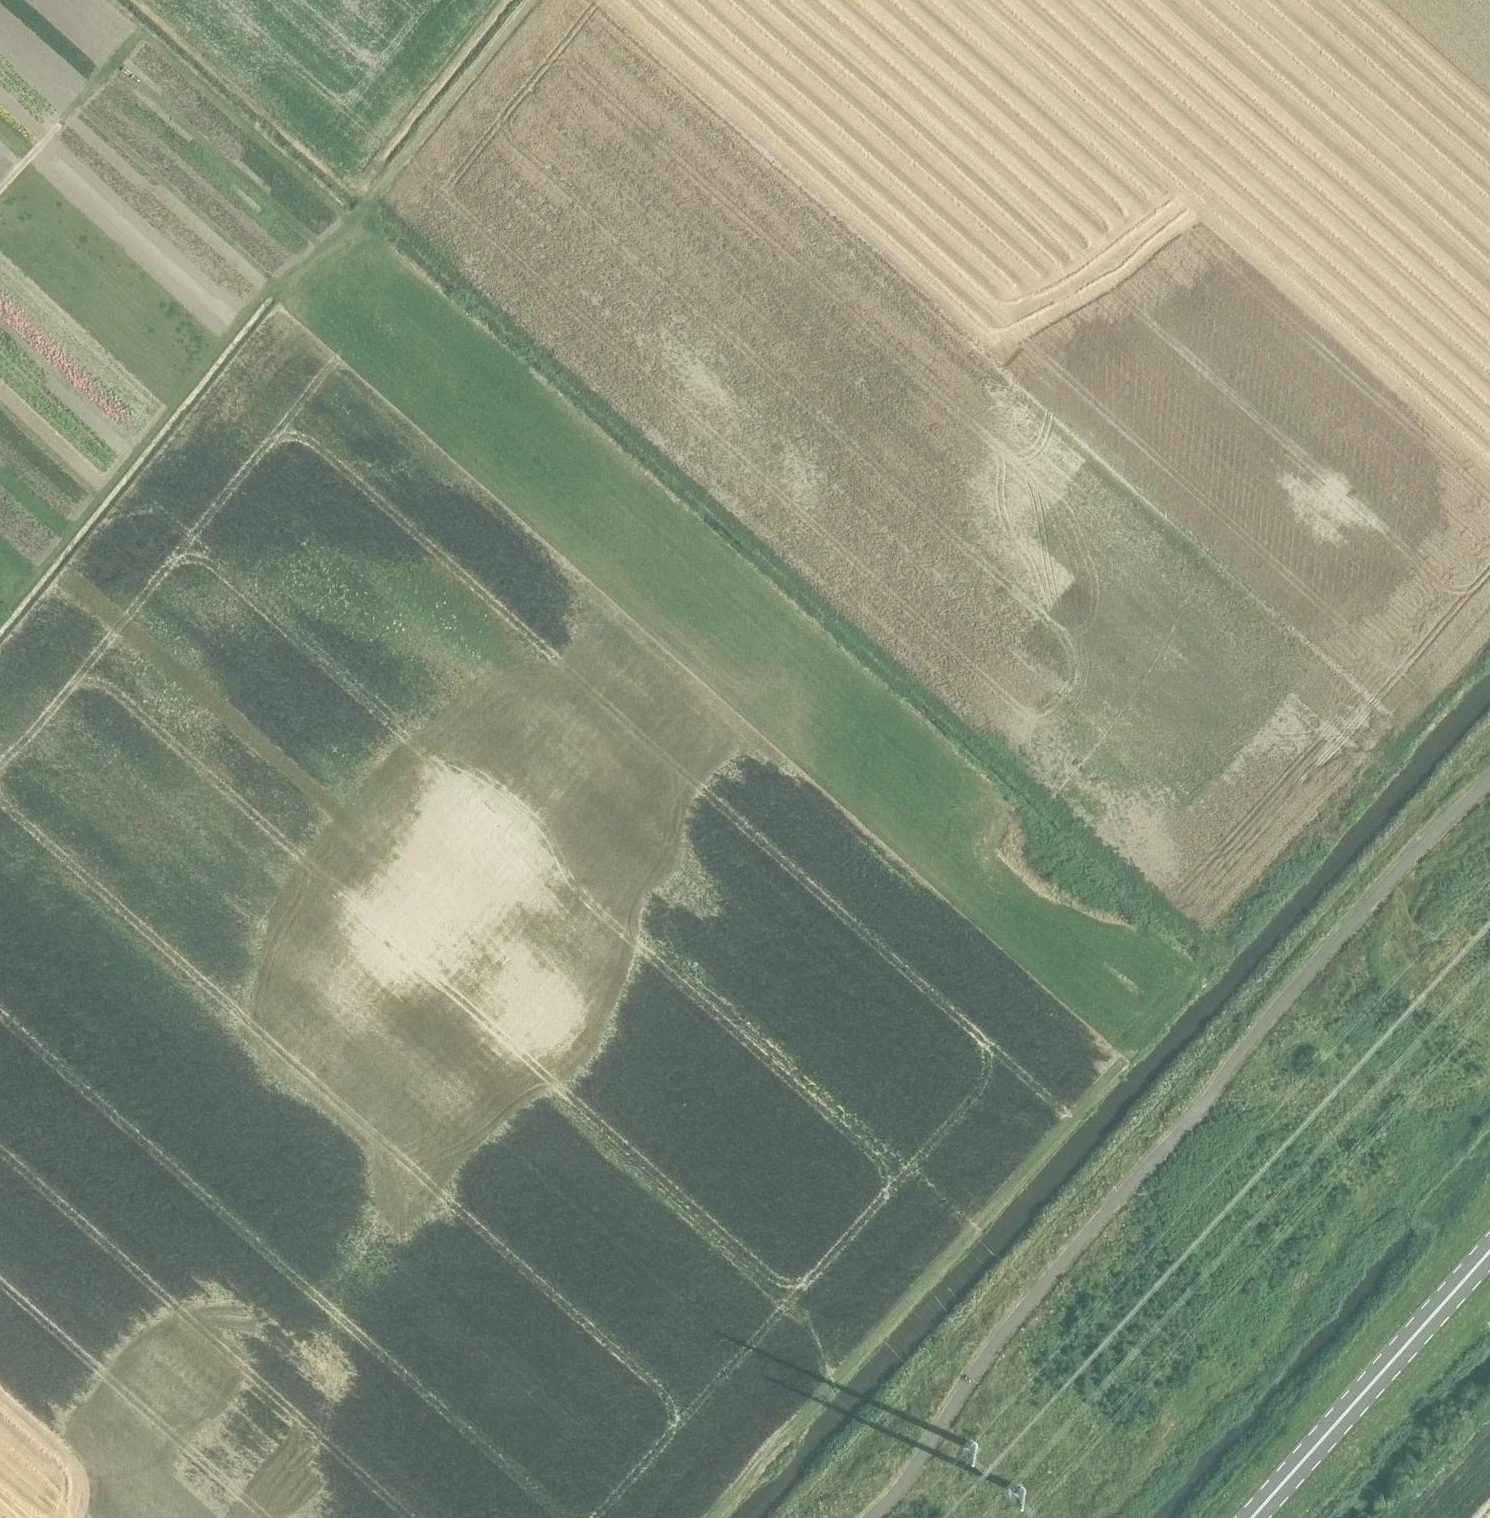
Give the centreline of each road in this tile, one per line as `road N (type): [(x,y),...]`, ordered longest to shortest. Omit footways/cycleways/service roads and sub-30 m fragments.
road 1 (track): [(225,341),(258,292),(372,199),(532,0)]
road 2 (primary): [(1251,1517),(1489,1250)]

